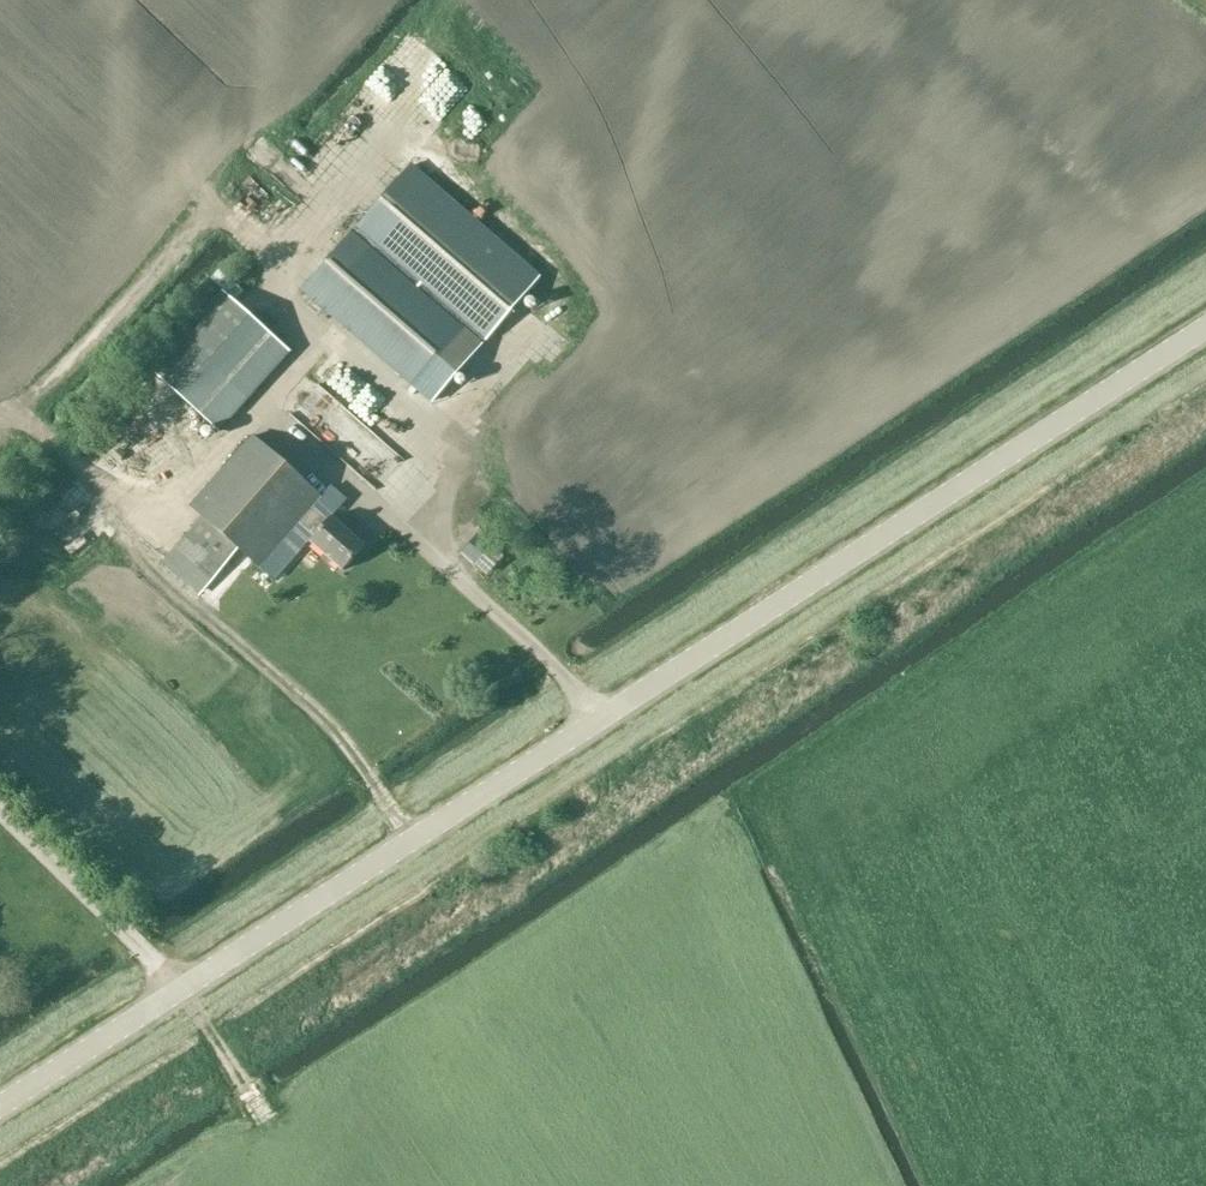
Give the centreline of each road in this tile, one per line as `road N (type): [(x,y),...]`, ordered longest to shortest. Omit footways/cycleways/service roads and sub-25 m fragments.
road 1 (tertiary): [(0,1107),(1205,328)]

